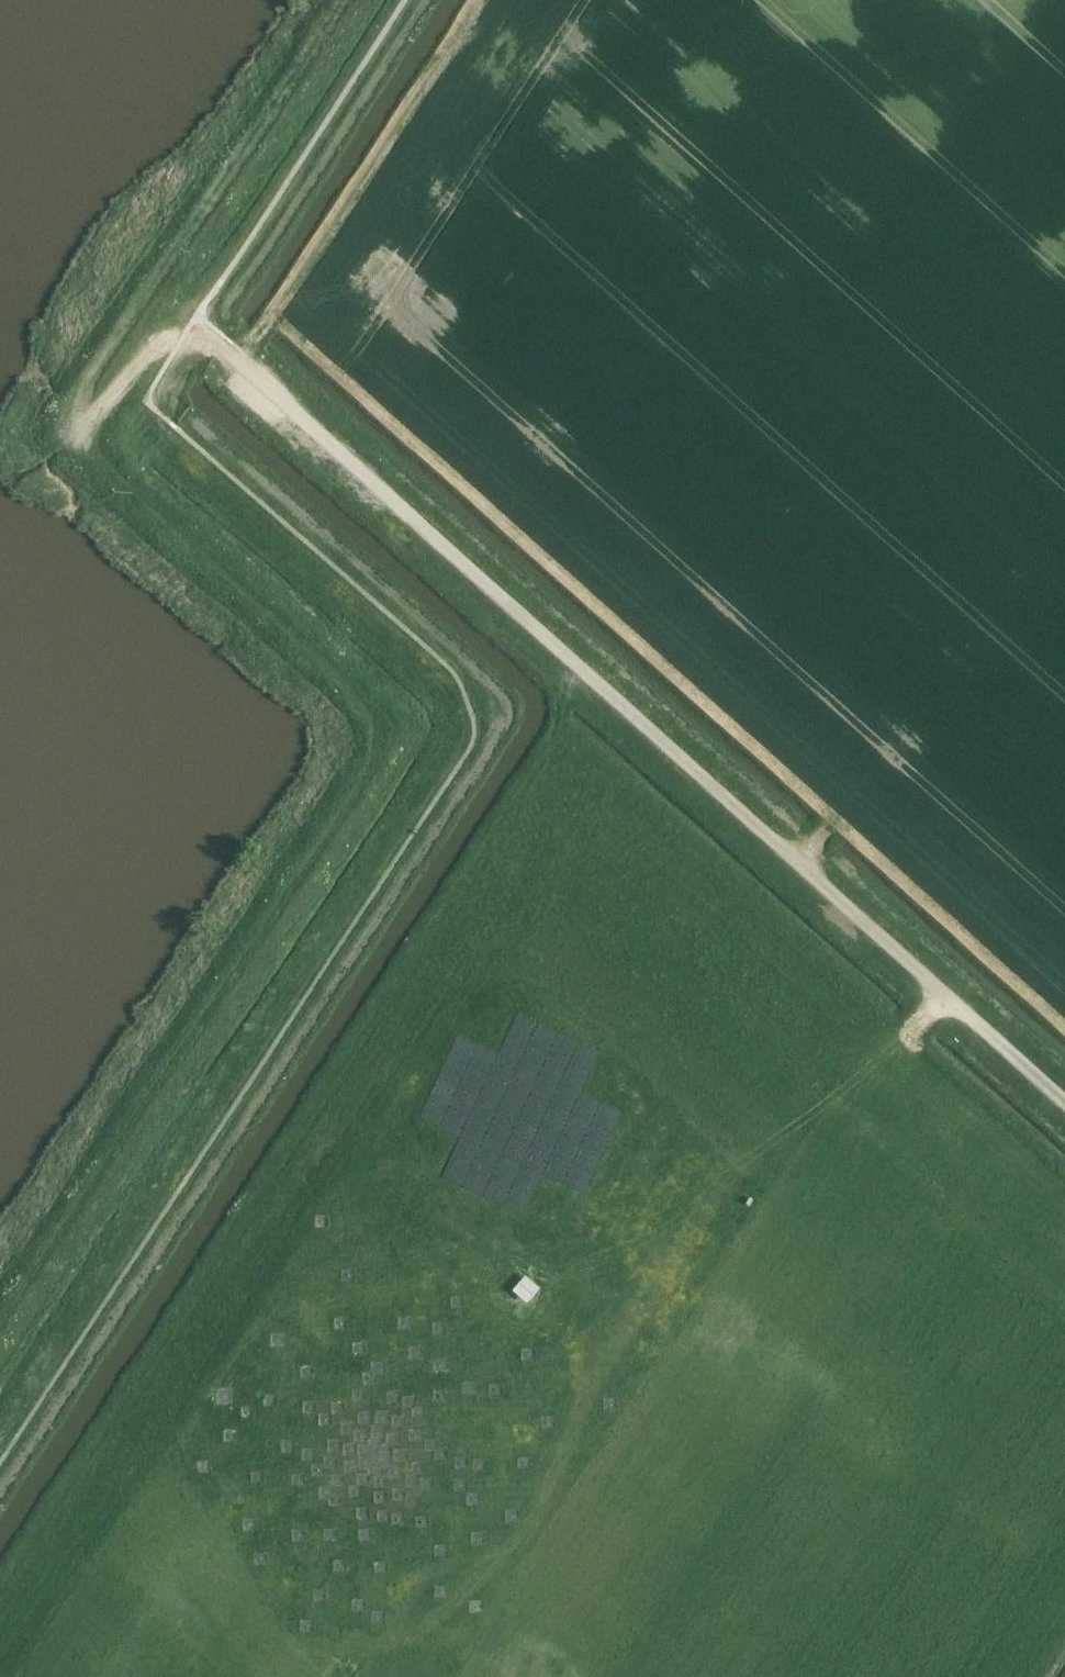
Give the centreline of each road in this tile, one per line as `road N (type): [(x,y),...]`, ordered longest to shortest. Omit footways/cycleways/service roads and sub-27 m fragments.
road 1 (unclassified): [(1064,1103),(236,359)]

